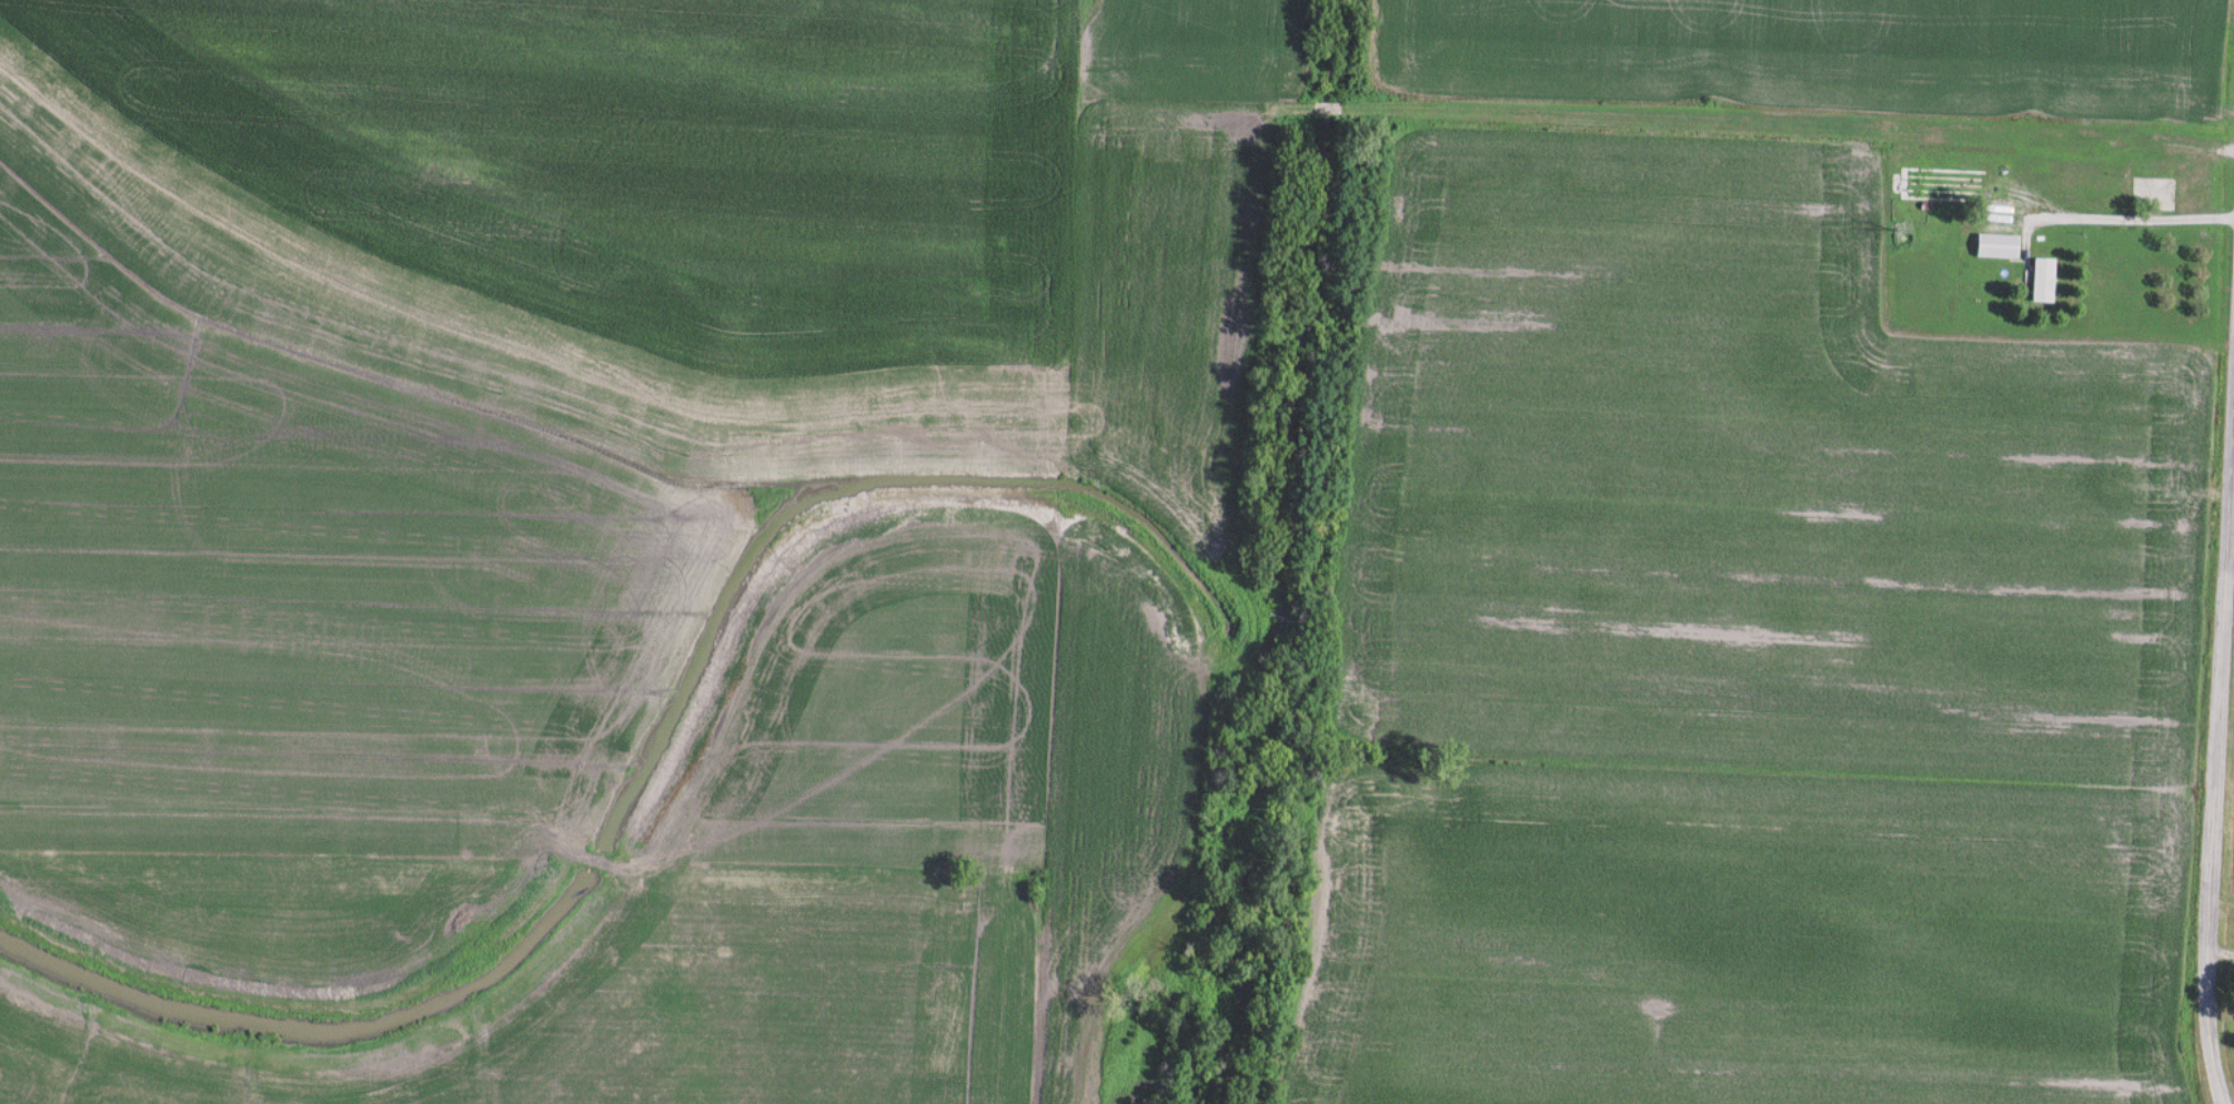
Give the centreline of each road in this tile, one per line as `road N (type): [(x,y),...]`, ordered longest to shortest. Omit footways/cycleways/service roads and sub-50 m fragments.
road 1 (tertiary): [(2224,1103),(2206,1025),(2205,955),(2233,377)]

